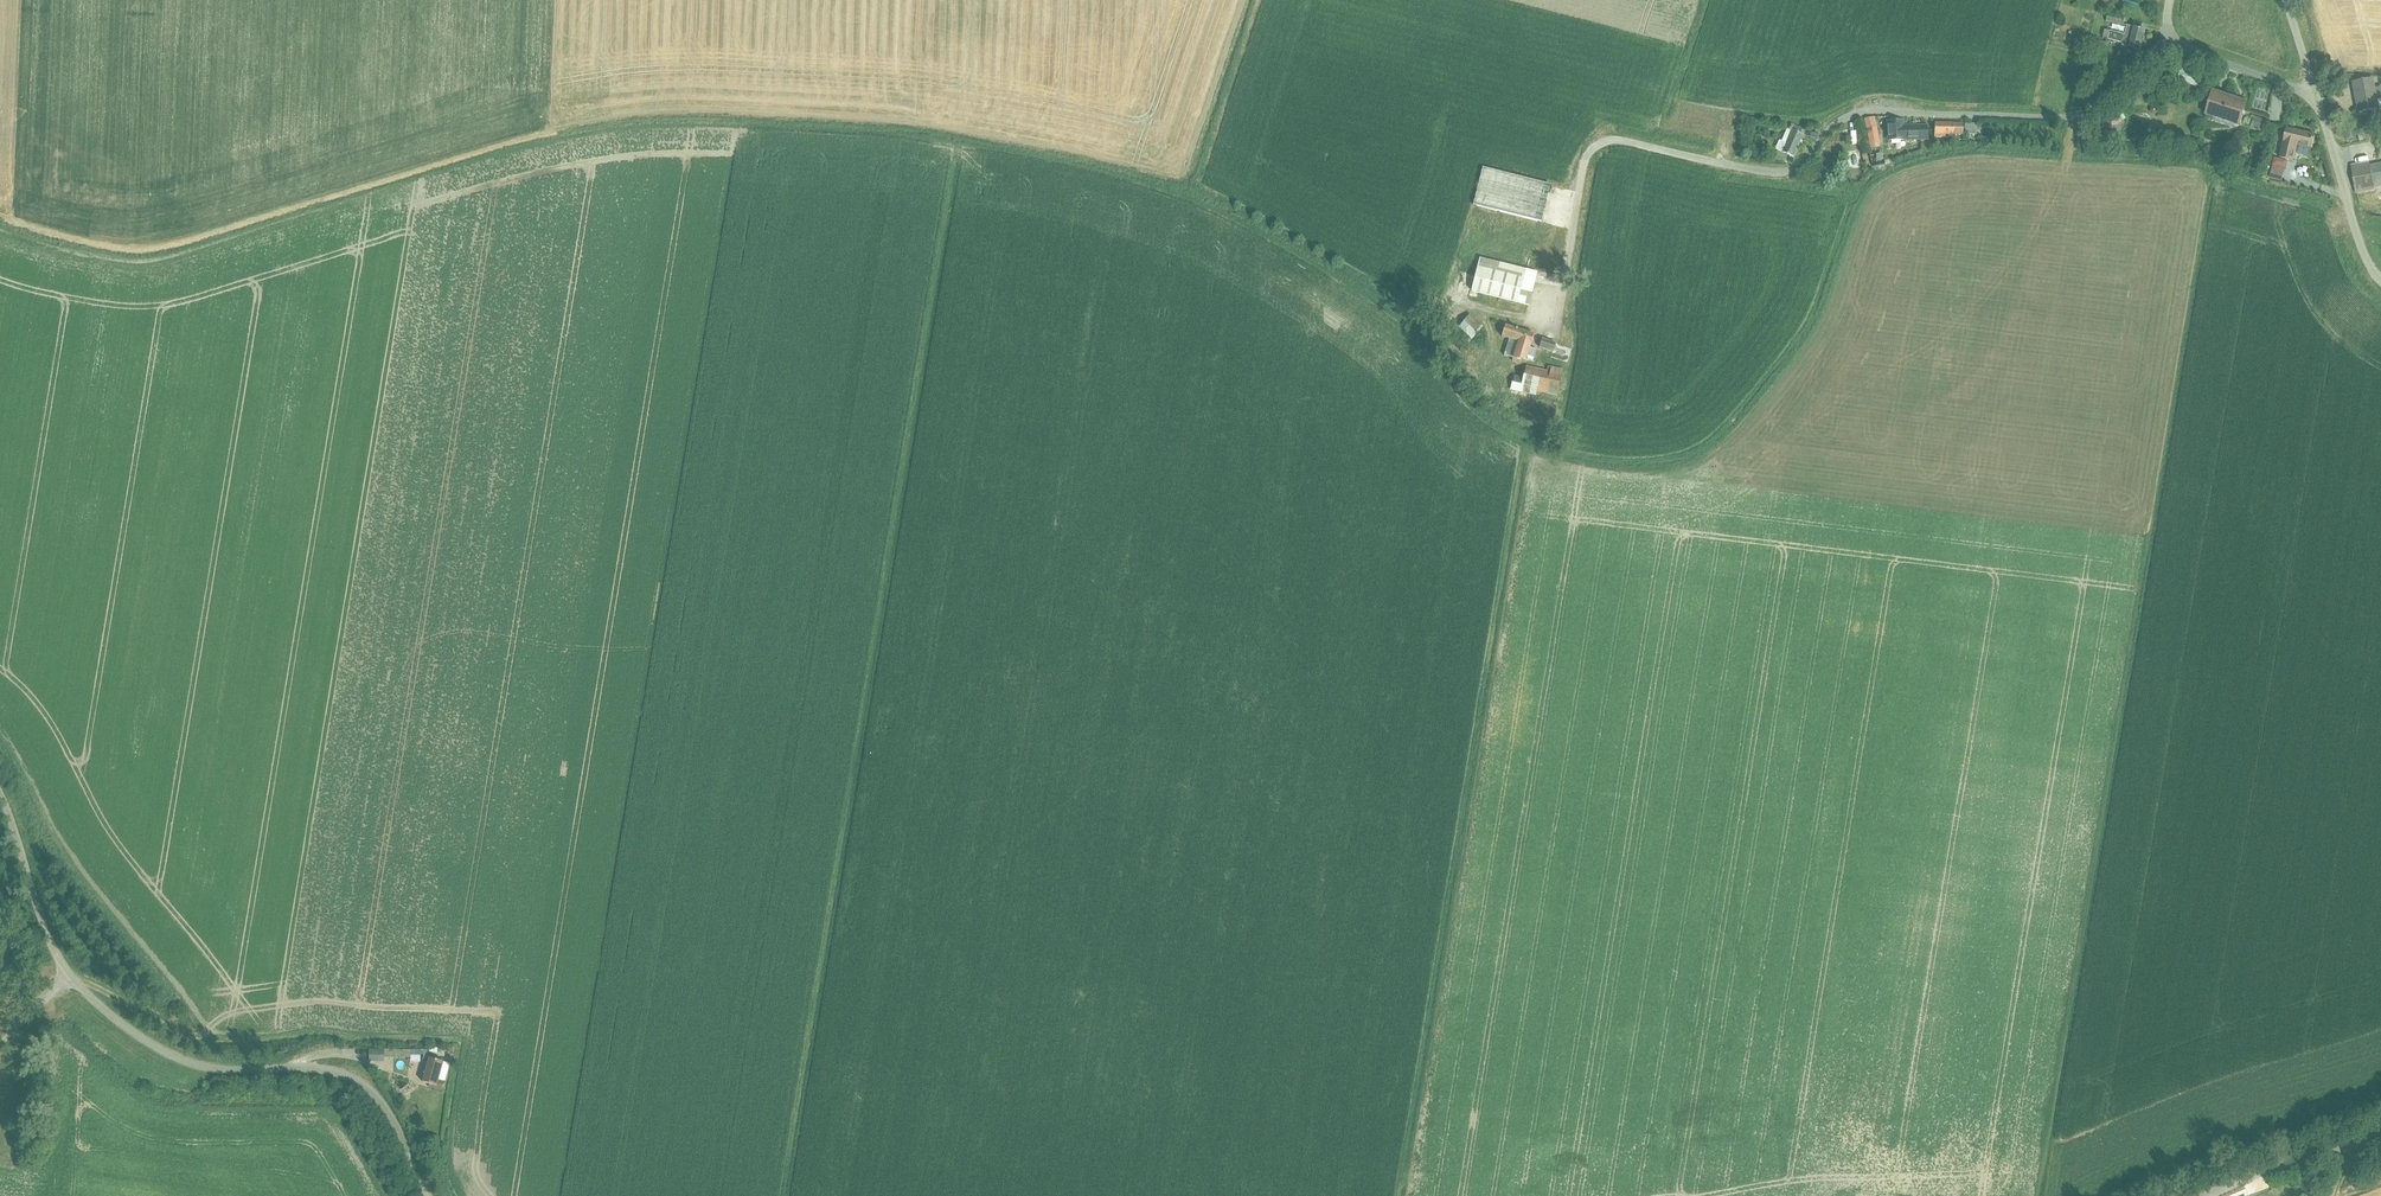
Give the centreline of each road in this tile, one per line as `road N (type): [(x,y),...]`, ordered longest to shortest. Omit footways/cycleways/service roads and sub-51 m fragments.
road 1 (unclassified): [(1583,169),(1592,149),(1614,140),(1782,172),(1840,120),(1861,112),(2072,118),(2101,102),(2167,36)]
road 2 (unclassified): [(0,796),(59,960),(110,1017),(214,1071),(301,1068),(367,1087),(390,1115),(428,1195)]
road 3 (unclassified): [(2380,281),(2354,226),(2314,93)]
road 4 (unclassified): [(2208,1195),(2380,1135)]
road 5 (unclassified): [(2314,93),(2167,36)]

